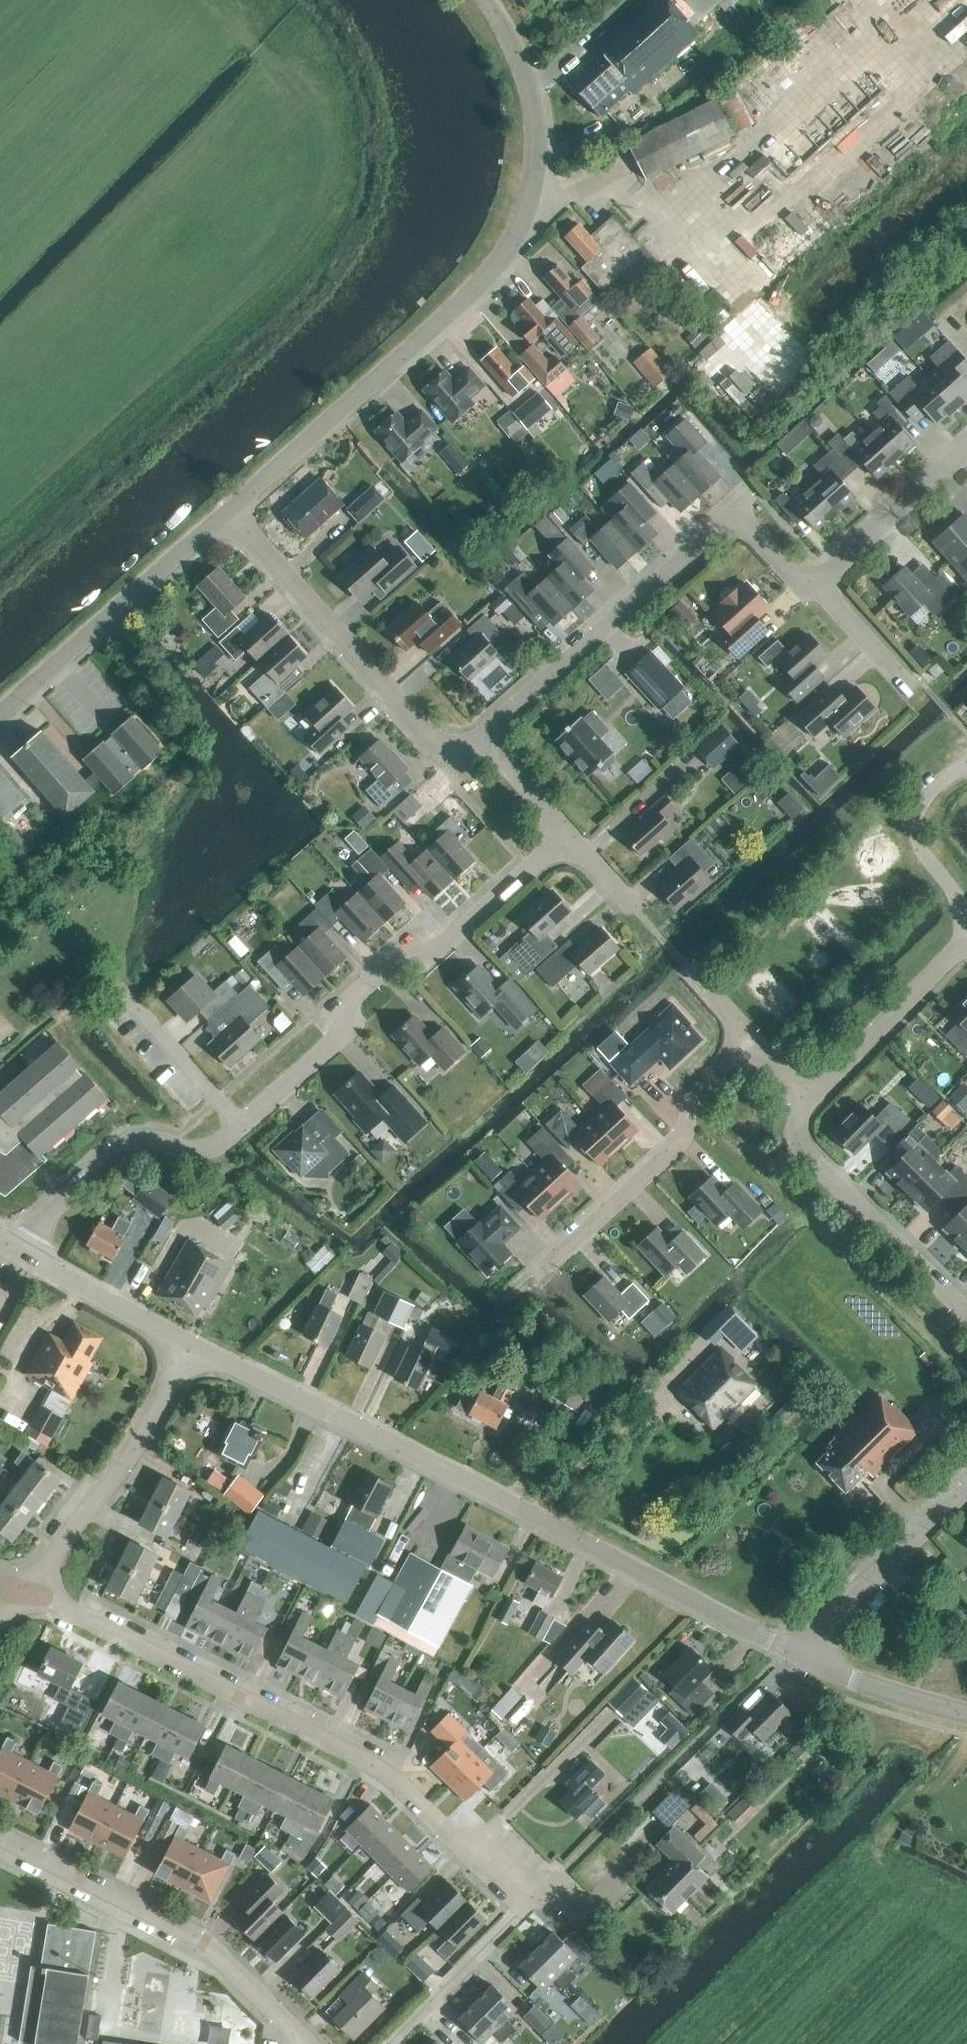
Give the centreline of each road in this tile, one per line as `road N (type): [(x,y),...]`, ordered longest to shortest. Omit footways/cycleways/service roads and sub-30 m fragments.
road 1 (residential): [(393,2043),(530,1899),(360,1754),(29,1591)]
road 2 (residential): [(22,1255),(43,1212),(134,1135),(192,1150),(216,1148),(346,1030),(349,1002),(404,951),(434,951),(570,837)]
road 3 (residential): [(802,1659),(191,1348)]
road 4 (tertiary): [(229,511),(464,303),(507,253),(532,190),(538,131),(531,83),(490,0)]
road 5 (residential): [(816,588),(783,567),(733,514),(496,724),(485,743)]
road 6 (residential): [(307,2043),(216,1951),(0,1839)]
road 7 (residential): [(485,743),(432,748),(229,511)]
road 8 (residential): [(536,1273),(671,1150),(696,1094),(750,1039)]
road 9 (tertiary): [(0,716),(229,511)]
road 10 (residential): [(29,1591),(145,1432),(191,1348)]
road 11 (residential): [(966,1314),(801,1150),(805,1103)]
road 12 (residential): [(802,1659),(835,1605),(966,1487)]
road 13 (residential): [(805,1103),(963,951)]
road 14 (residential): [(963,951),(959,905),(915,833),(926,797),(966,766)]
road 15 (residential): [(816,588),(966,455)]
road 16 (residential): [(191,1348),(22,1255)]
road 17 (residential): [(966,1715),(802,1659)]
road 18 (residential): [(905,685),(816,588)]
road 19 (residential): [(570,837),(485,743)]

